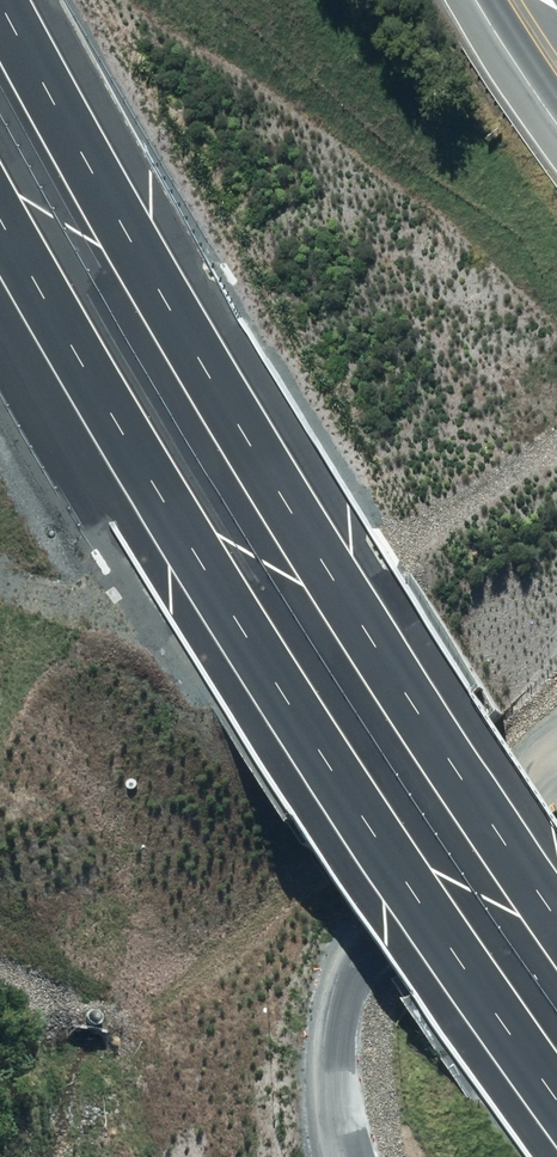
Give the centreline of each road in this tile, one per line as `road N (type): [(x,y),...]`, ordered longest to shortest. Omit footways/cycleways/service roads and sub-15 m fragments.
road 1 (motorway): [(556,1098),(348,797),(0,199)]
road 2 (motorway): [(7,0),(141,249),(556,893)]
road 3 (track): [(556,760),(355,971),(331,1083),(353,1156)]

